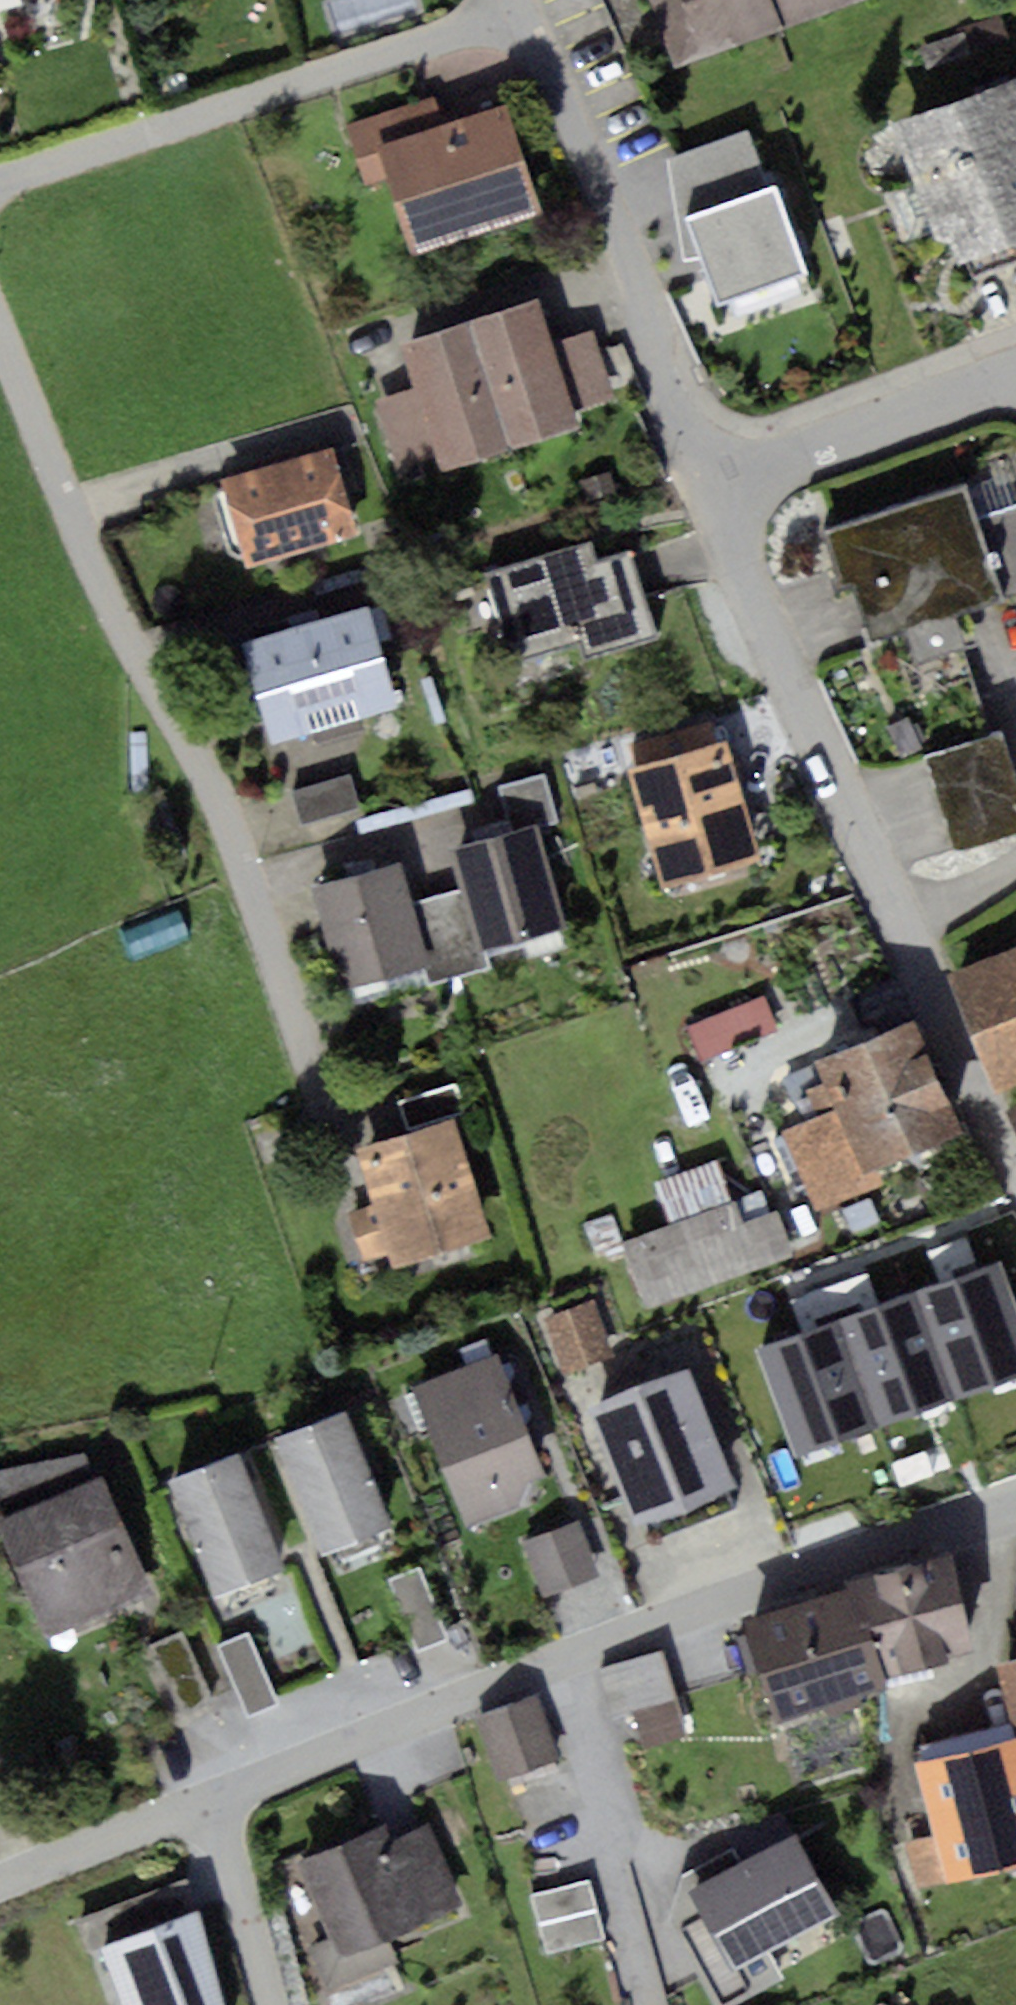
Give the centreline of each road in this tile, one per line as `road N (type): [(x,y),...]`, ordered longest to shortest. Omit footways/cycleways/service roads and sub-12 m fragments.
road 1 (residential): [(211,1804),(573,1653),(1015,1504)]
road 2 (residential): [(0,346),(96,573),(230,811),(329,1096)]
road 3 (residential): [(1015,1176),(859,848),(715,484)]
road 4 (residential): [(519,11),(0,190)]
road 5 (residential): [(715,484),(519,11)]
road 6 (residential): [(1015,374),(715,484)]
road 7 (residential): [(0,1889),(211,1804)]
road 8 (residential): [(269,2004),(211,1804)]

